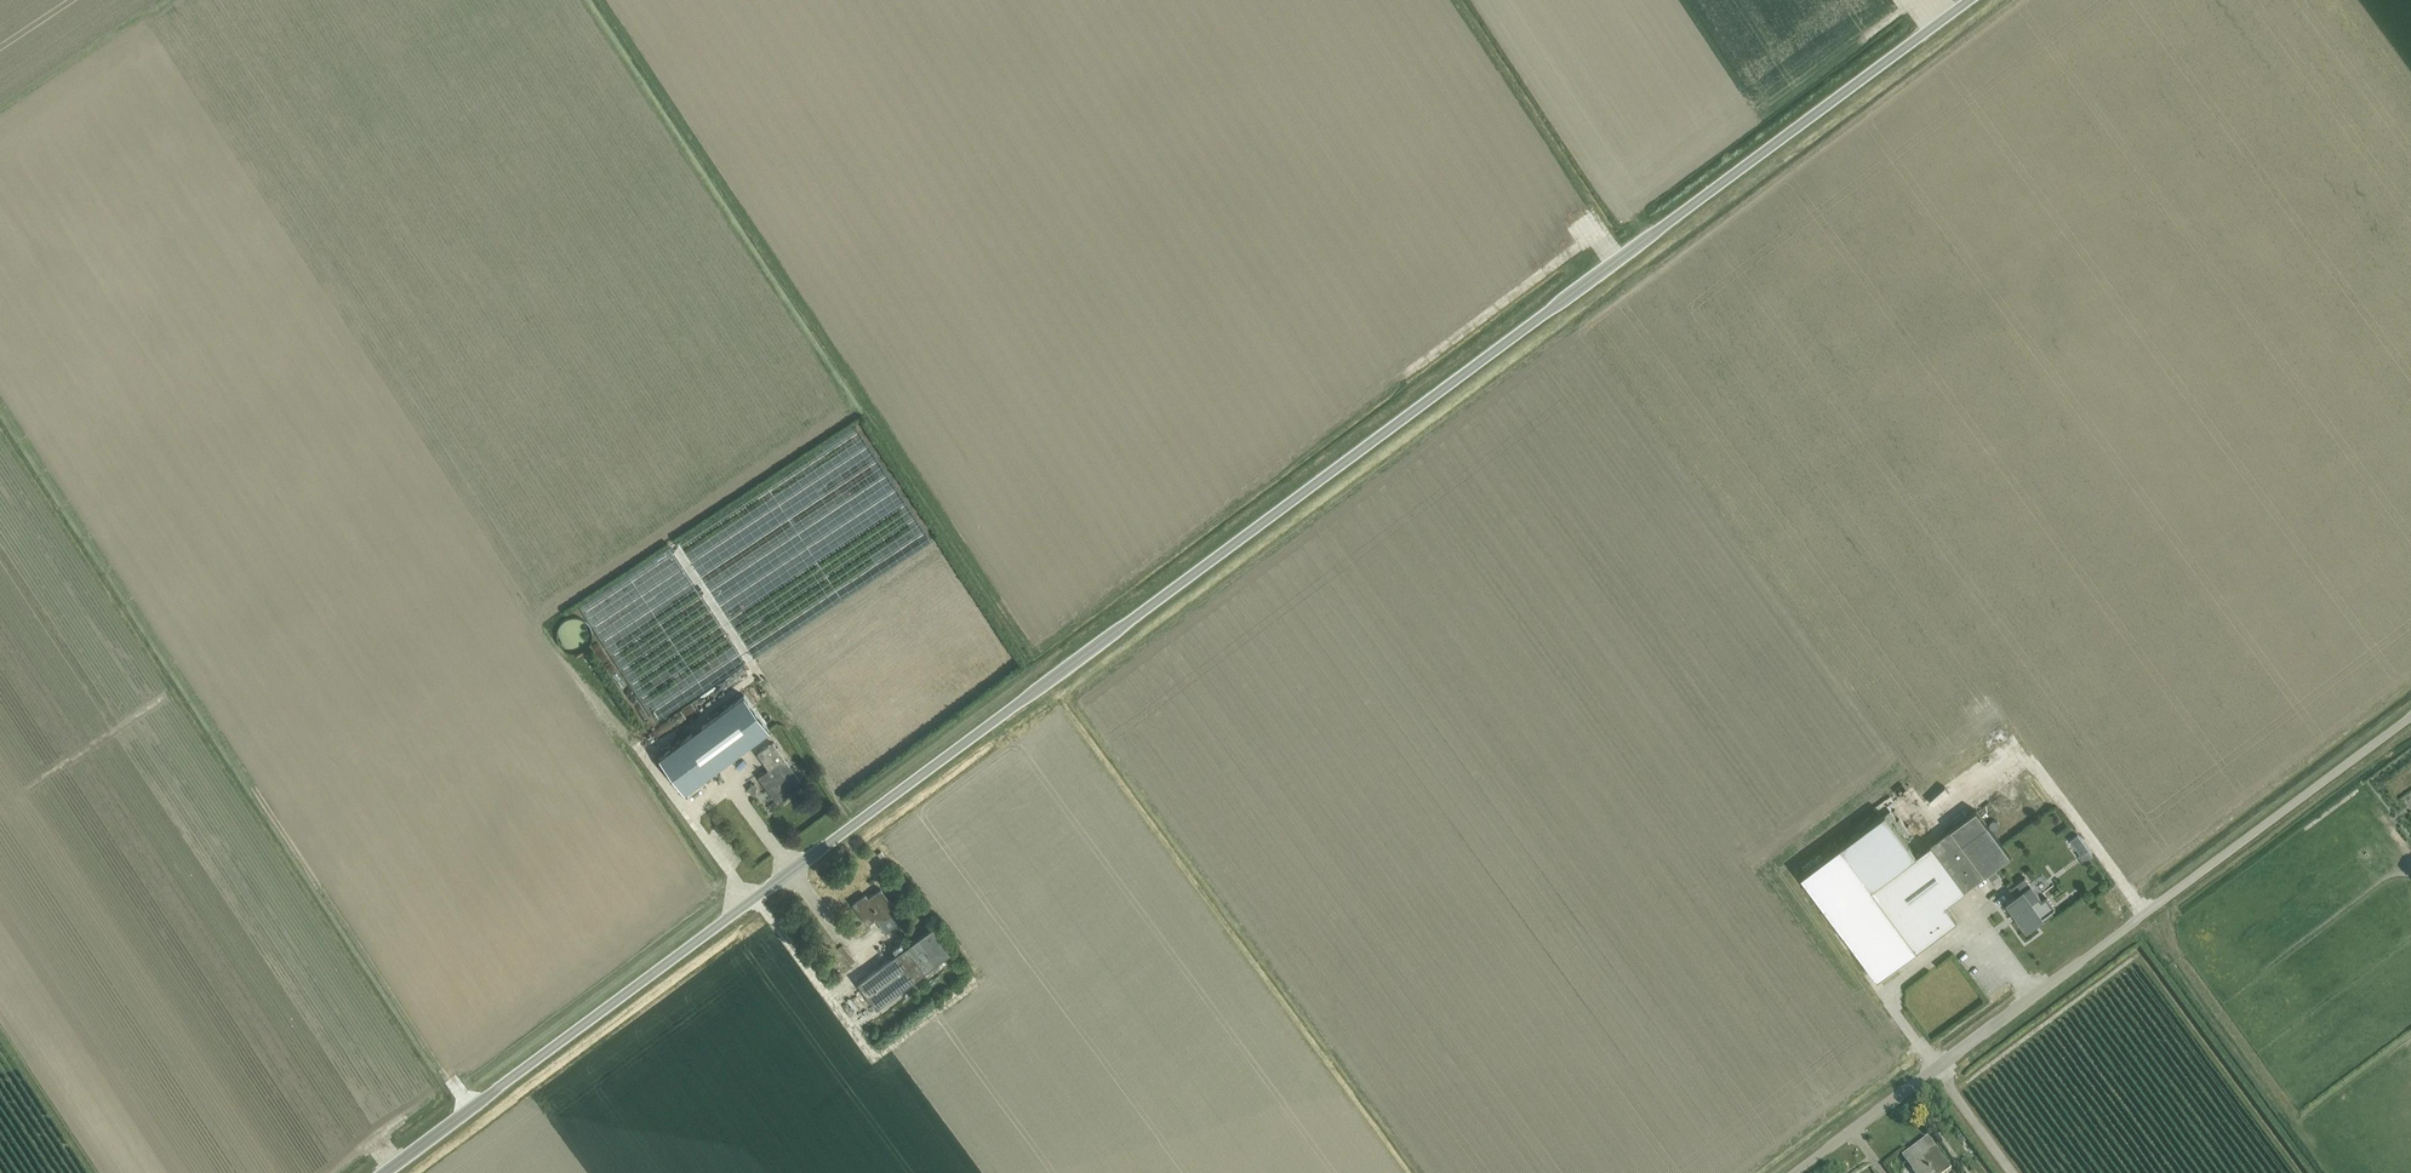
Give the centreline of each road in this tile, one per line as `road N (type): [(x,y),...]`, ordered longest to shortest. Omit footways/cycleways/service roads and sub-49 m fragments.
road 1 (unclassified): [(378,1172),(1975,0)]
road 2 (unclassified): [(2410,734),(1807,1172)]
road 3 (track): [(2014,1172),(1941,1074)]

